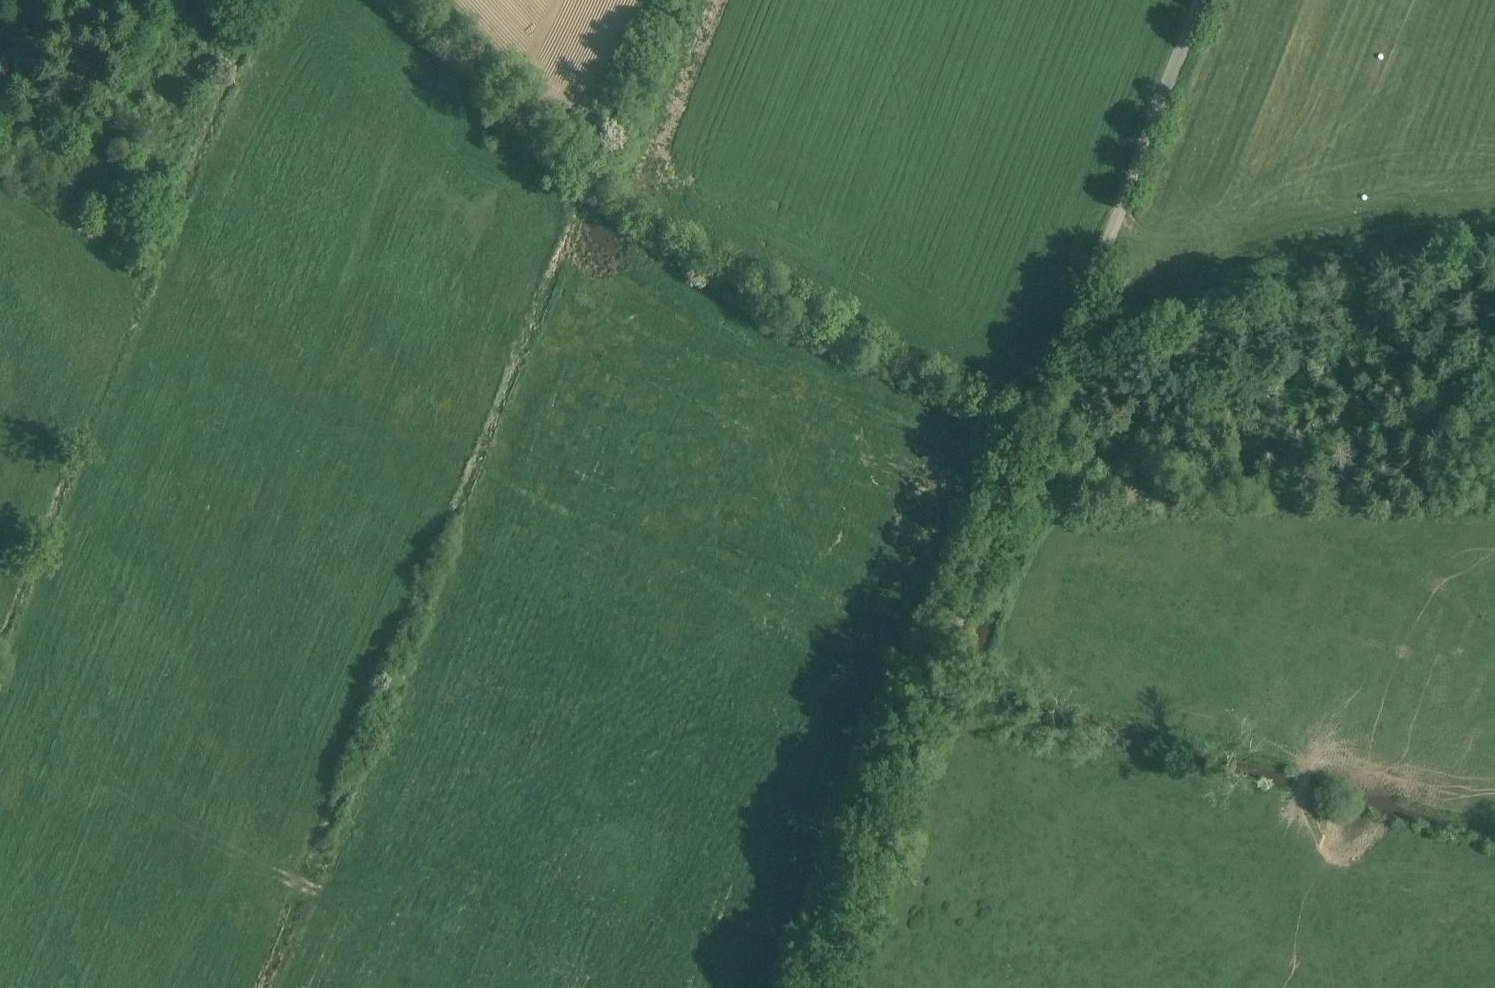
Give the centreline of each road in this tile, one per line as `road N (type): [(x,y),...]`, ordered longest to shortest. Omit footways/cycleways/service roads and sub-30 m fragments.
road 1 (track): [(1204,0),(806,987)]

